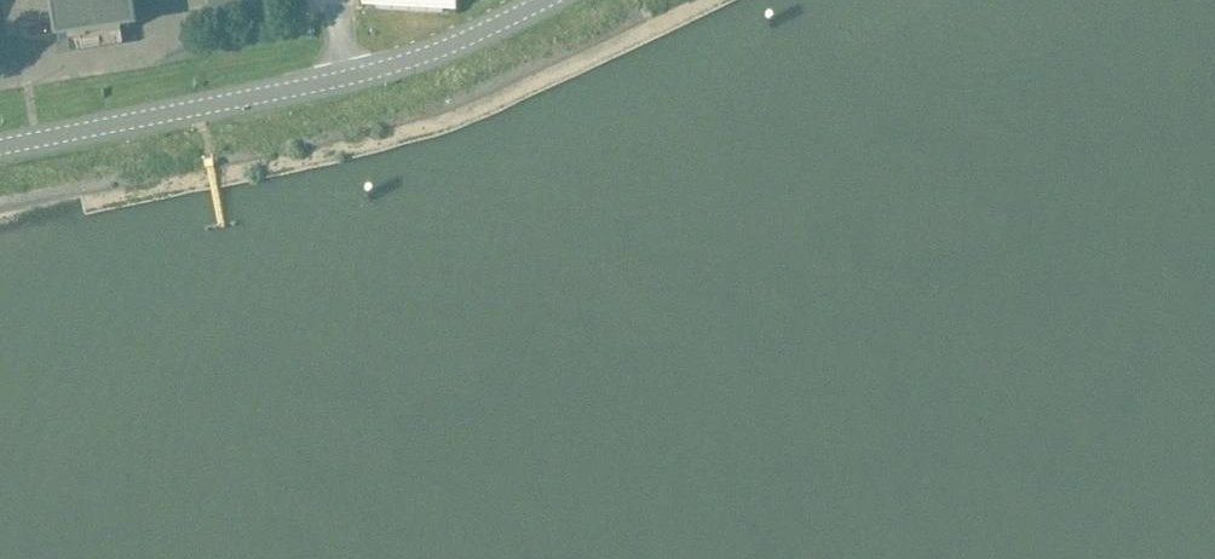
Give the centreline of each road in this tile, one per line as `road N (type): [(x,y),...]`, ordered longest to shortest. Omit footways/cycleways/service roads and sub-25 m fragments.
road 1 (residential): [(0,147),(343,83),(434,54),(551,0)]

